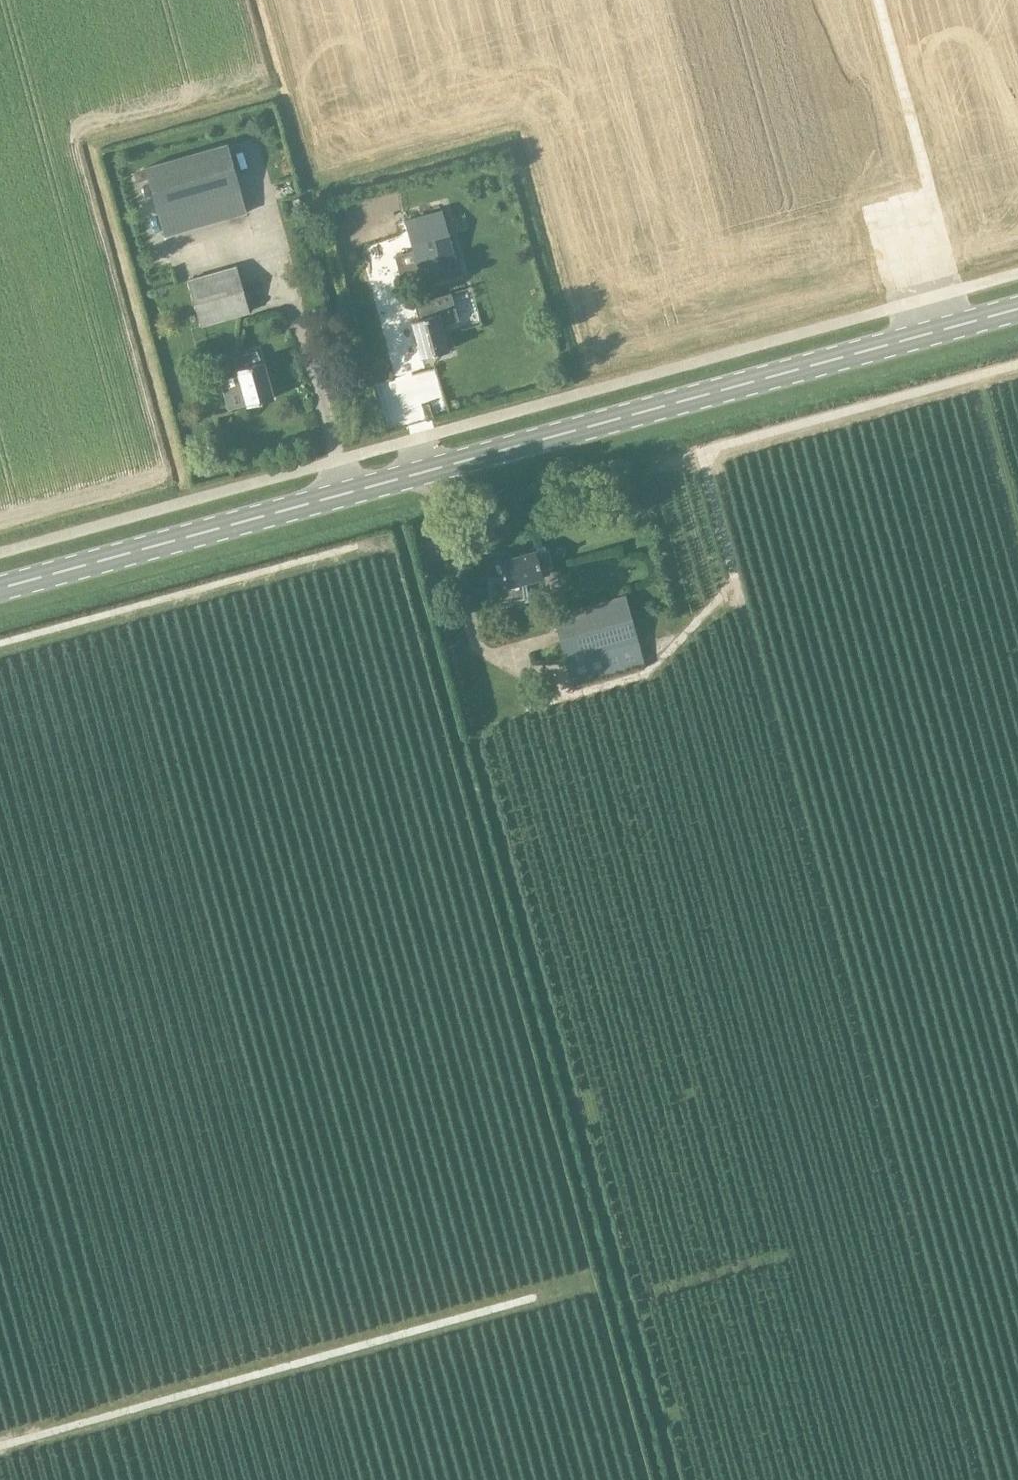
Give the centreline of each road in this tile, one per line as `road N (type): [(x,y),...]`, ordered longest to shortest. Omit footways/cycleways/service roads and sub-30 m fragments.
road 1 (primary): [(0,588),(1017,309)]

